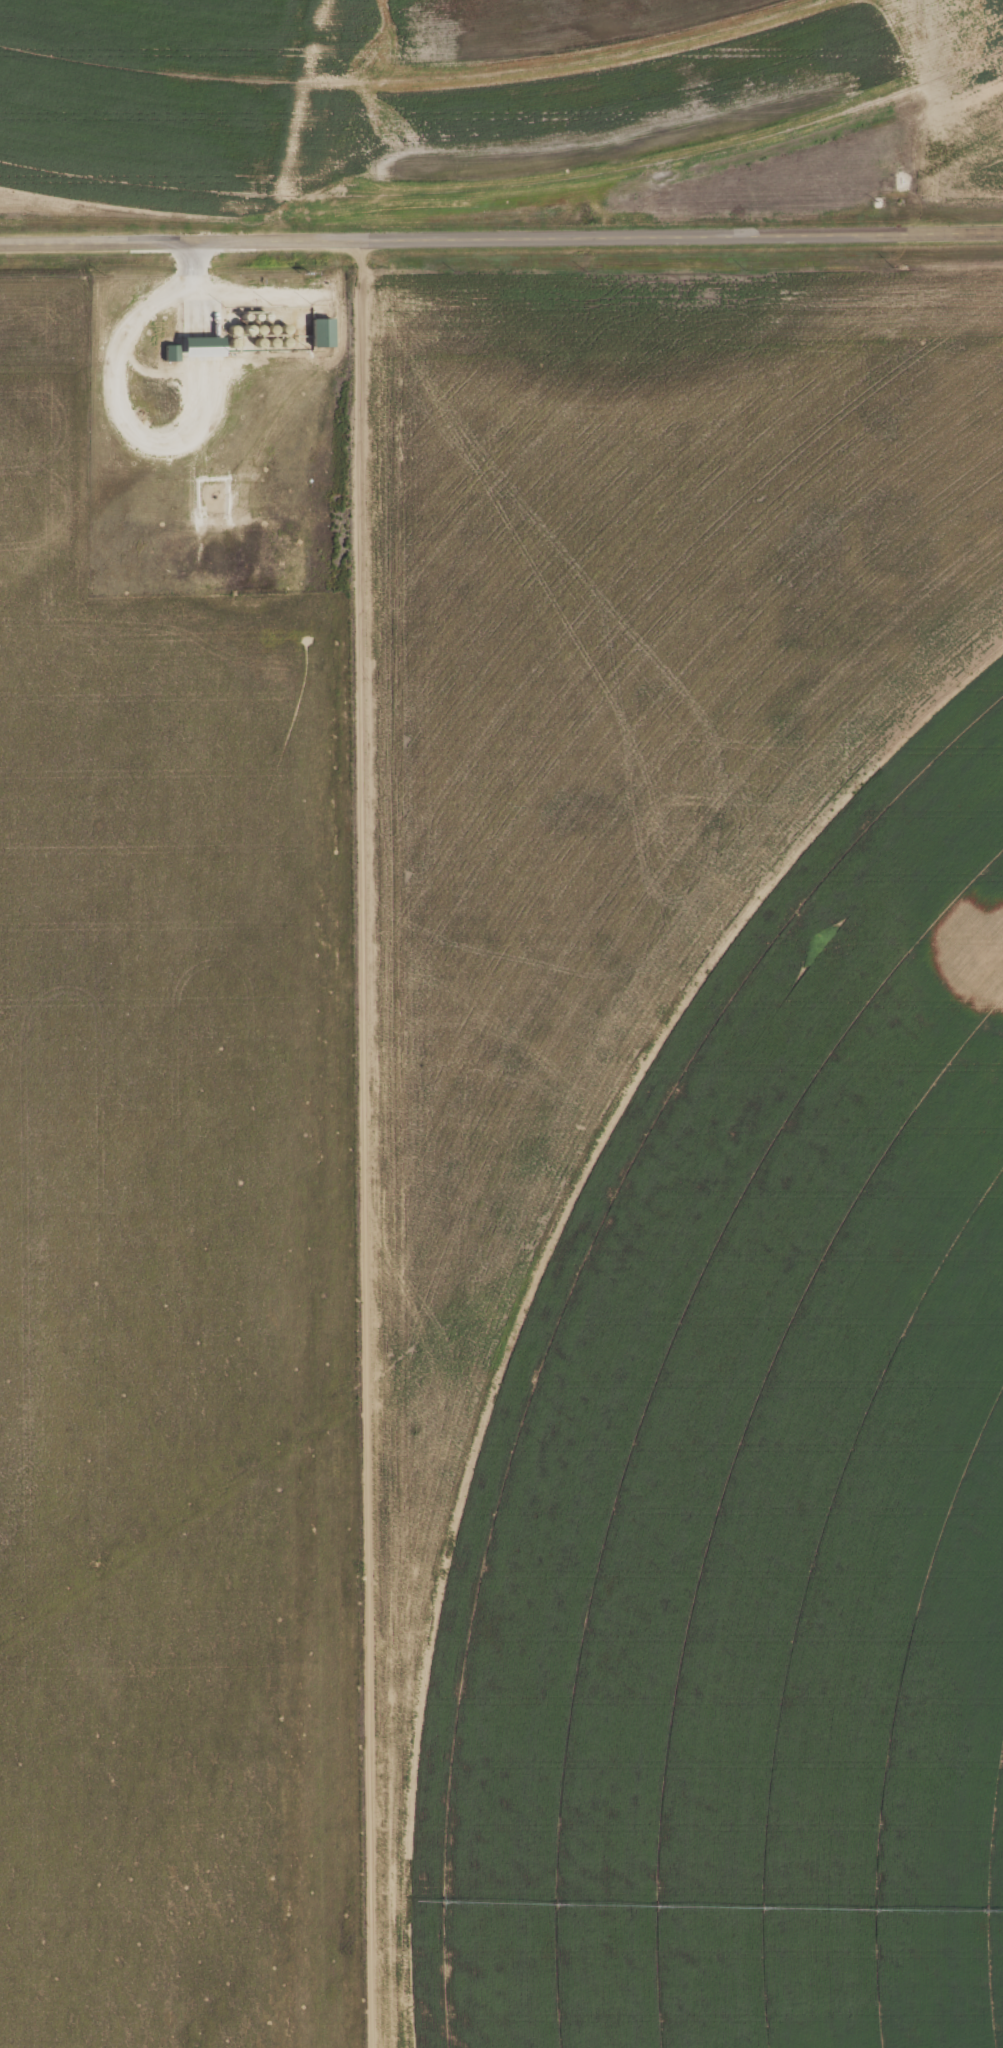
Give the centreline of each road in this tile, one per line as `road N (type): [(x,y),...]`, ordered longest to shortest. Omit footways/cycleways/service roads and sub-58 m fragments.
road 1 (secondary): [(0,248),(1002,236)]
road 2 (residential): [(273,245),(341,0)]

